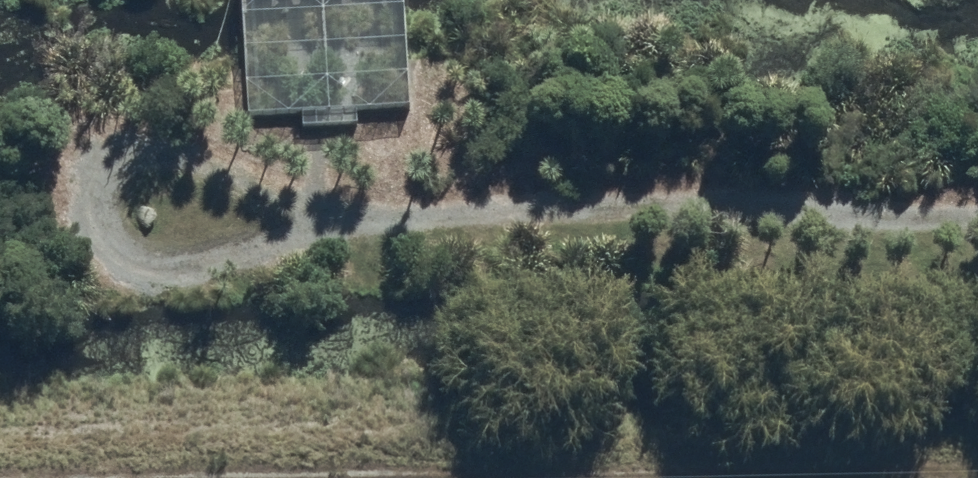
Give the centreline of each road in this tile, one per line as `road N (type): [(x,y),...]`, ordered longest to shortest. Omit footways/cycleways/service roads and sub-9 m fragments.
road 1 (track): [(977,205),(543,201),(332,211),(156,153),(126,154),(100,178),(91,209),(106,238),(168,261),(216,254)]
road 2 (track): [(331,477),(977,469)]
road 3 (track): [(216,254),(332,211)]

